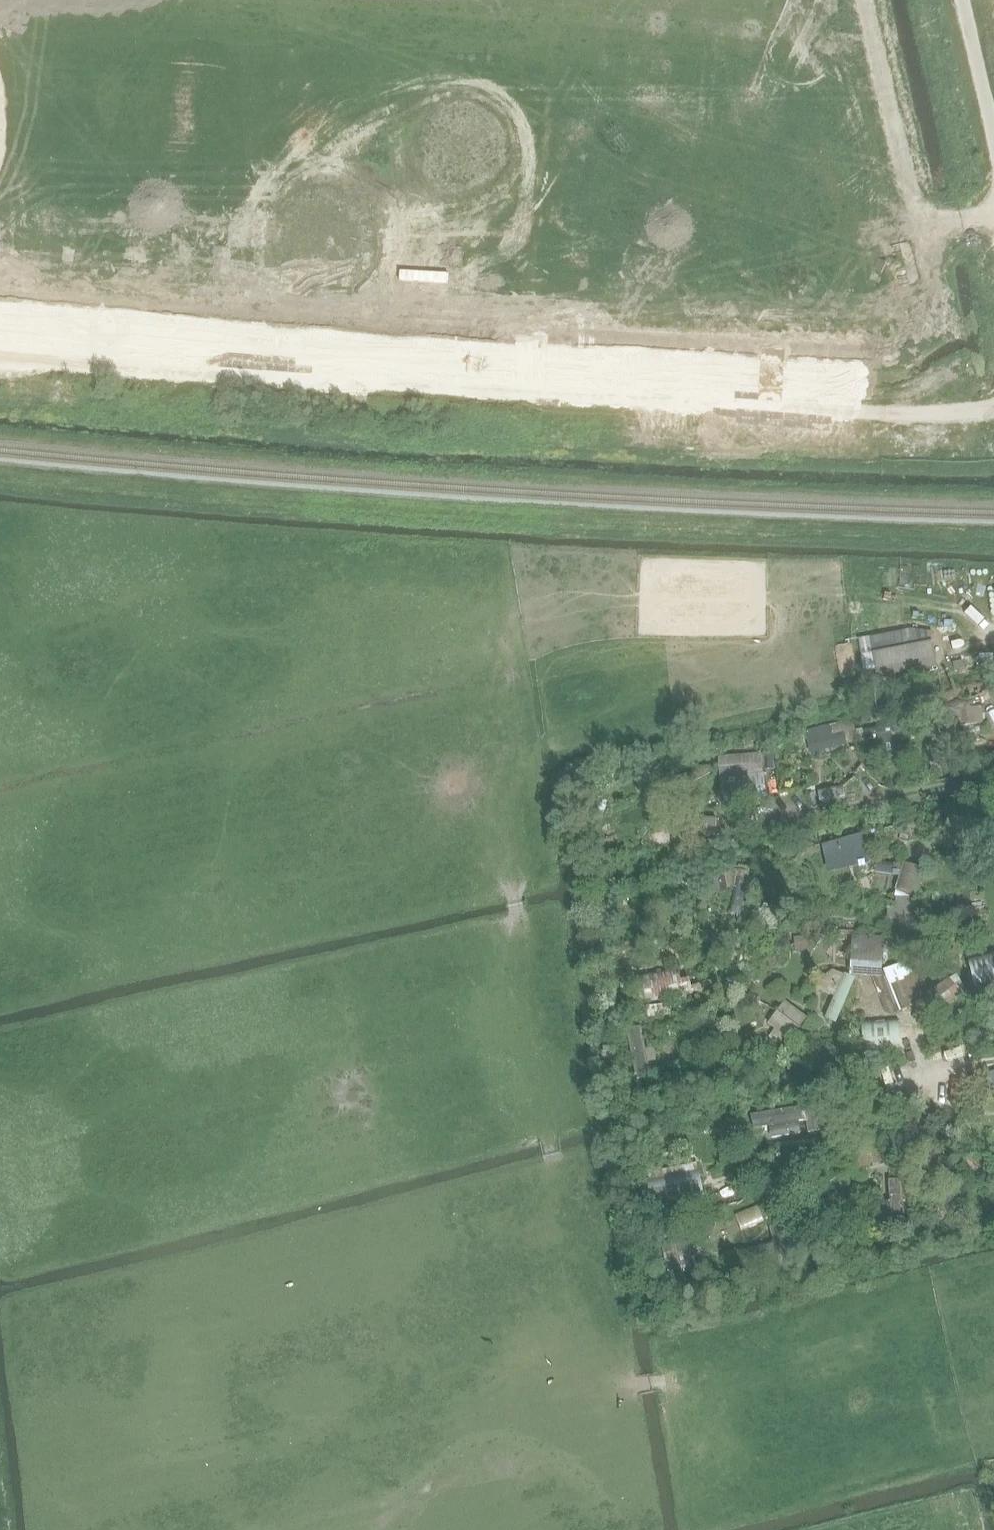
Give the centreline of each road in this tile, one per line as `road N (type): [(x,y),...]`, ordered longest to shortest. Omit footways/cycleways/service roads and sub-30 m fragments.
road 1 (track): [(0,355),(115,370),(879,415),(993,408)]
road 2 (track): [(993,143),(961,0)]

